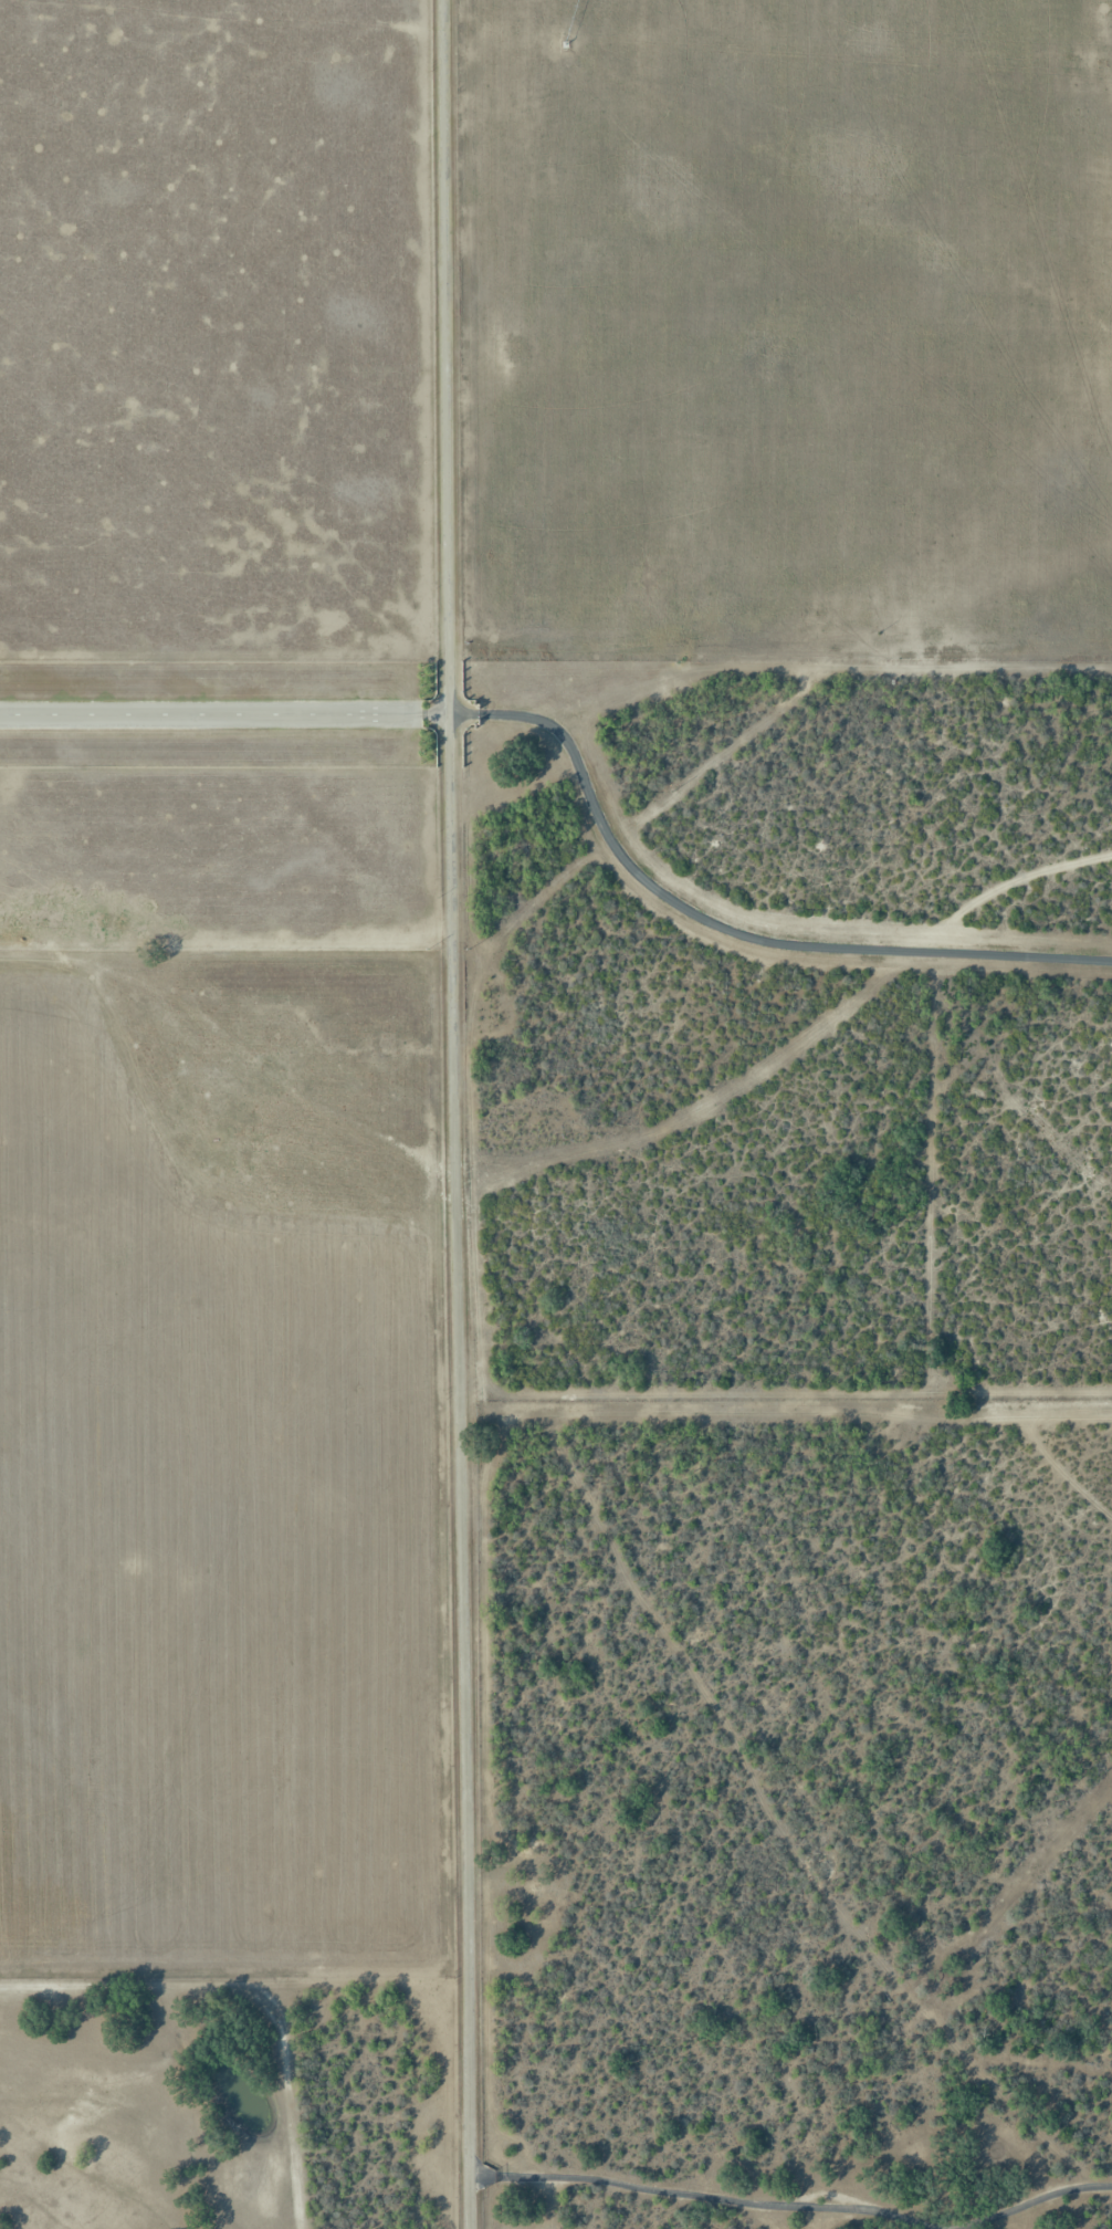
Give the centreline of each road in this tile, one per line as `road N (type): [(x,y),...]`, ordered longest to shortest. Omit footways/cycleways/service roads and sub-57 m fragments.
road 1 (residential): [(445,0),(472,2228)]
road 2 (track): [(1111,858),(976,906),(937,949)]

